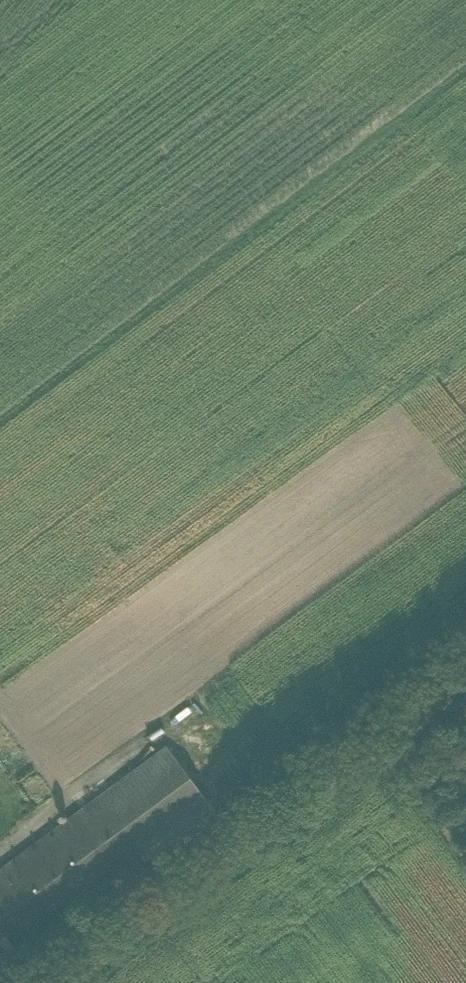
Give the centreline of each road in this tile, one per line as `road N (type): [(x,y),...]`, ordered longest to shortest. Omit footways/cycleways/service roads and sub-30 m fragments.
road 1 (track): [(465,677),(55,982)]

